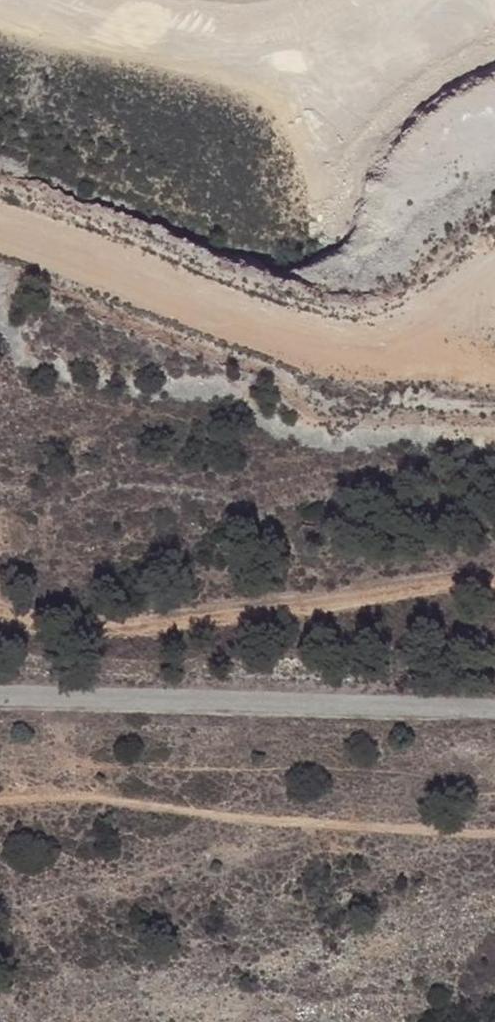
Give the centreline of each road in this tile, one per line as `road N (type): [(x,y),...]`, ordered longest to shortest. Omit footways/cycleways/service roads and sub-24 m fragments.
road 1 (track): [(0,612),(47,632),(466,574),(494,577)]
road 2 (track): [(494,827),(268,817),(56,792),(0,797)]
road 3 (unclassified): [(0,695),(494,706)]

